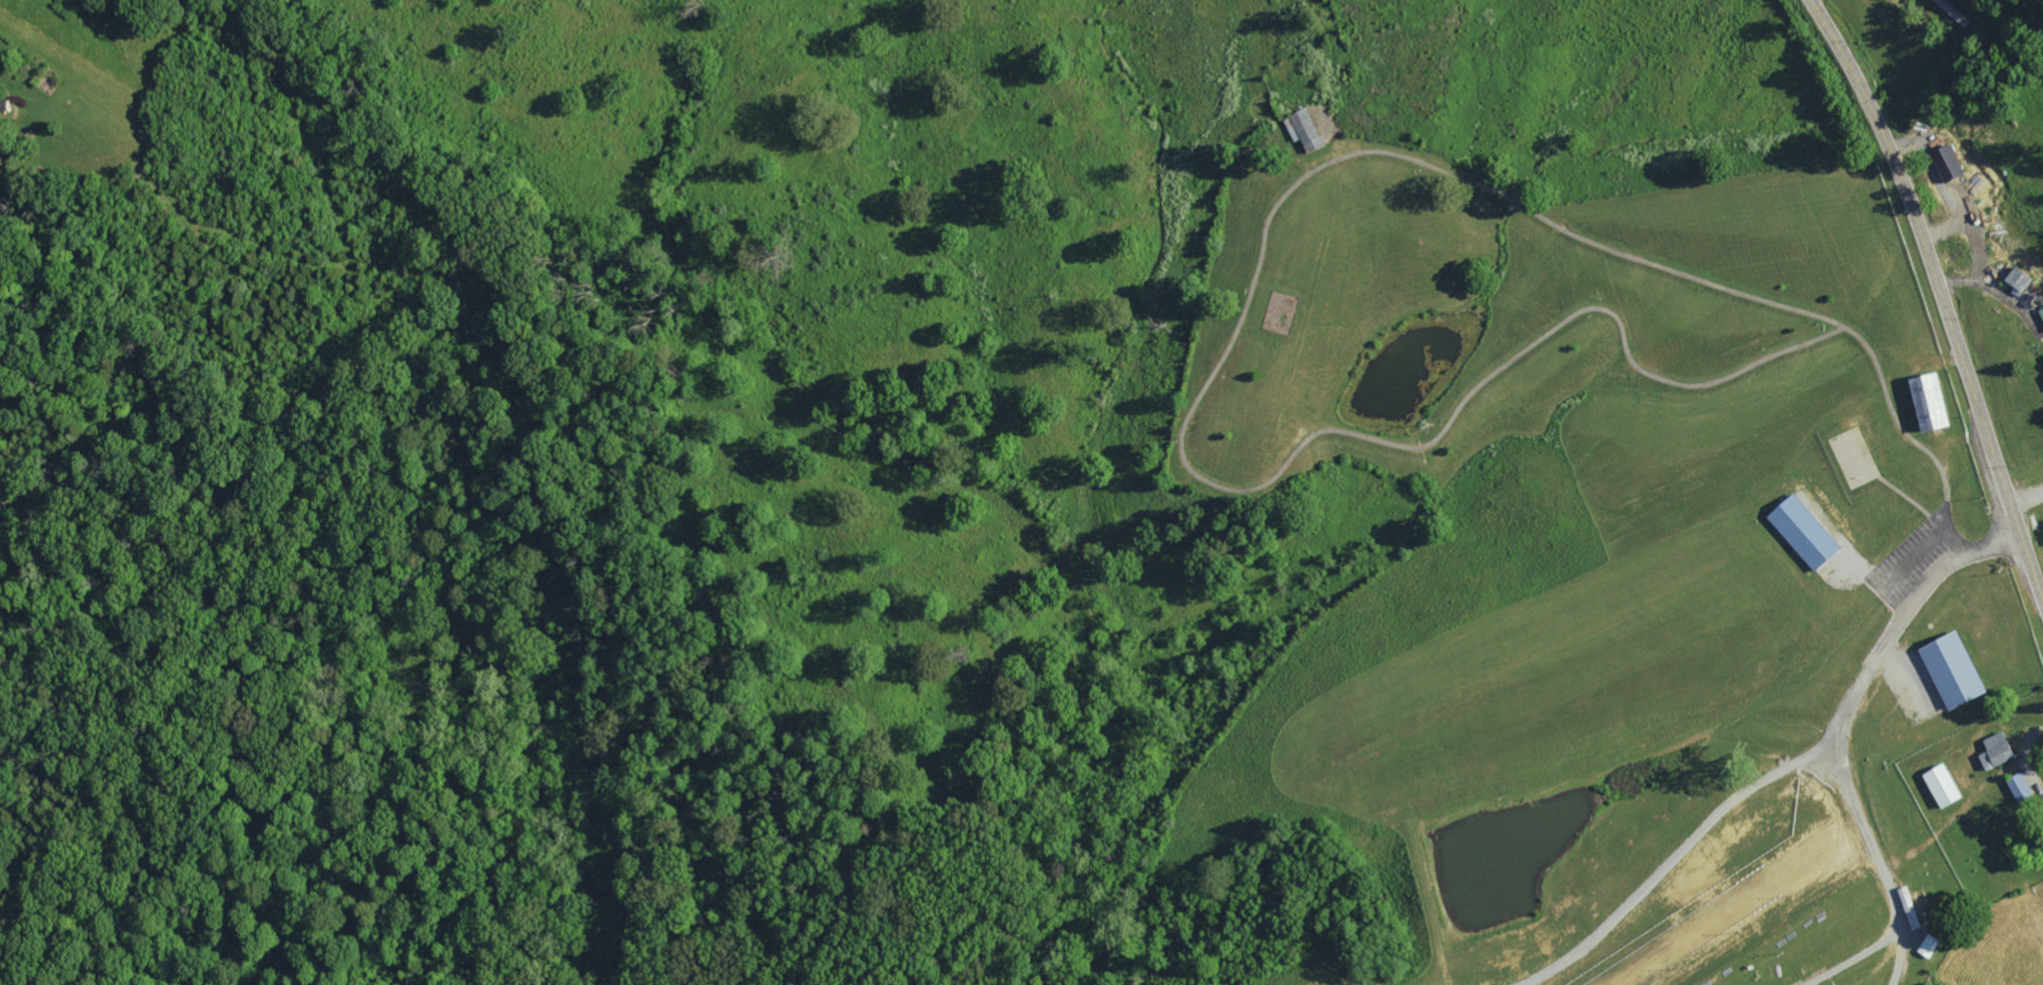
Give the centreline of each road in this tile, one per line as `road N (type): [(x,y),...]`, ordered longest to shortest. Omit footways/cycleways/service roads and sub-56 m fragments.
road 1 (primary): [(2042,598),(1895,162),(1811,0)]
road 2 (residential): [(455,0),(496,137),(515,550)]

